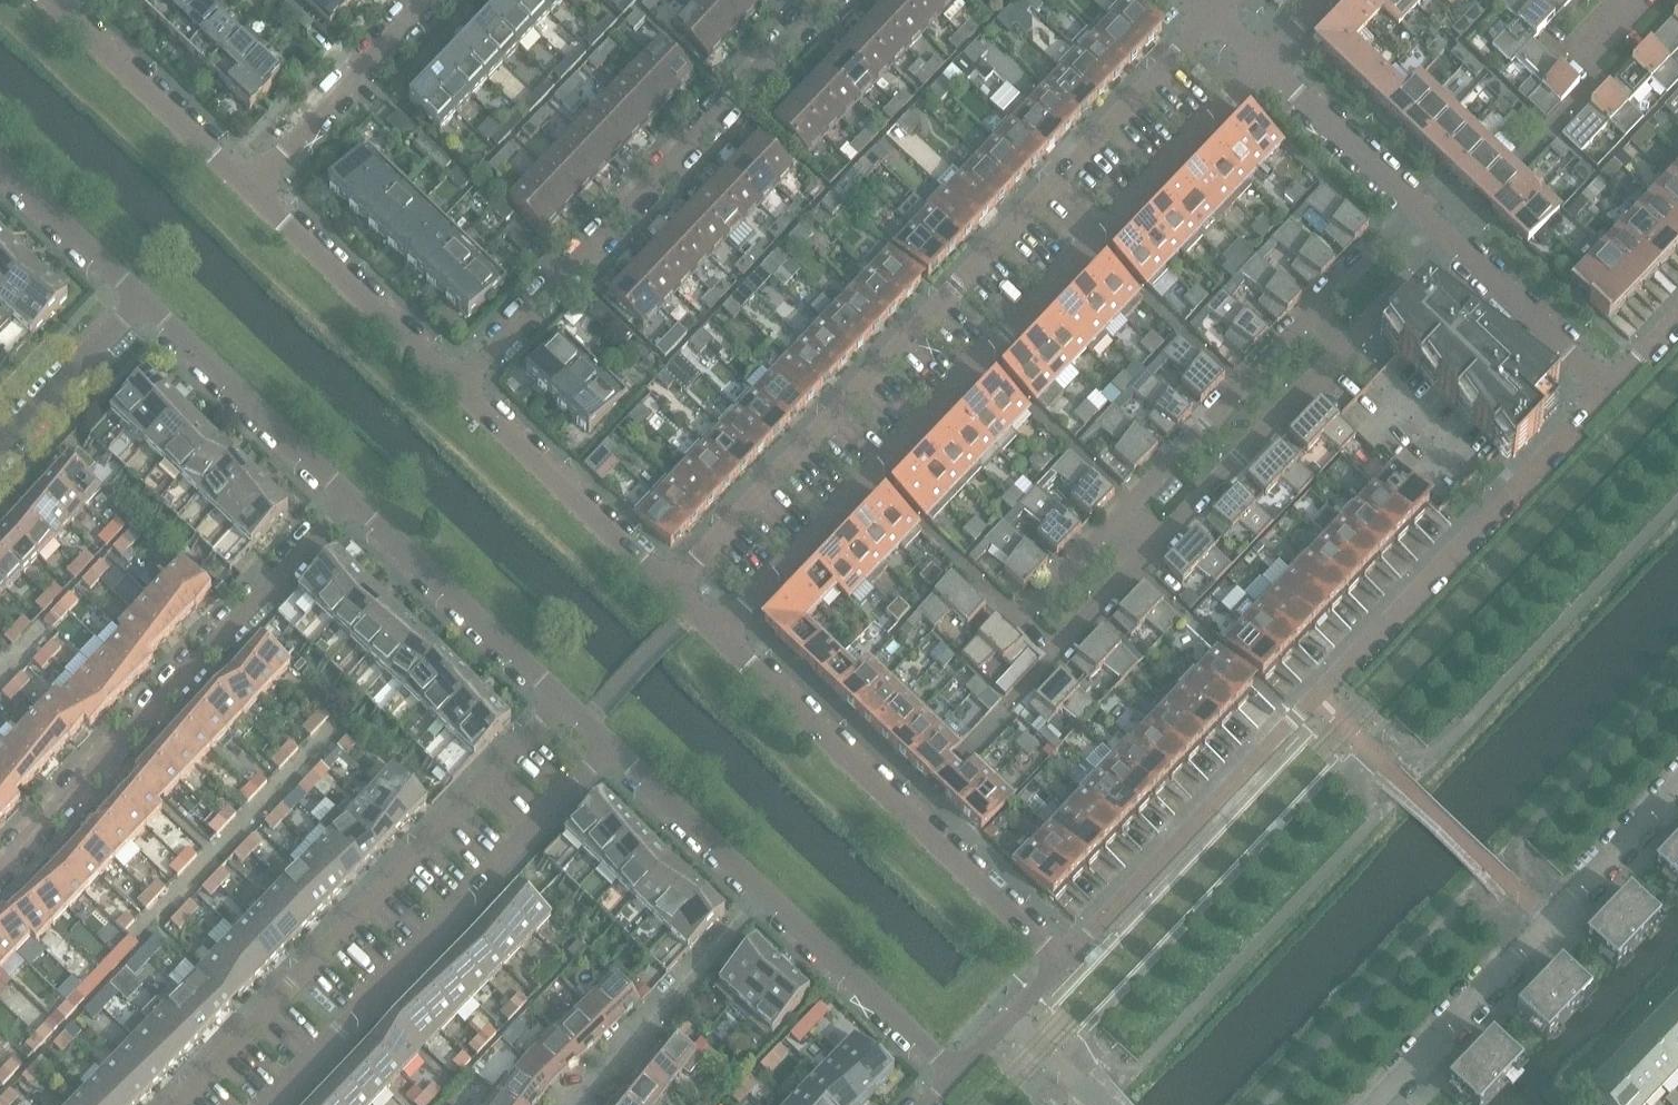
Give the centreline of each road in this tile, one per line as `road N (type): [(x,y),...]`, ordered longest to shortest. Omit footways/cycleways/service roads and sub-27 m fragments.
road 1 (residential): [(719,637),(1266,60)]
road 2 (residential): [(1216,12),(667,587)]
road 3 (residential): [(1063,963),(1605,389)]
road 4 (residential): [(1414,204),(1021,620),(1056,654)]
road 5 (residential): [(1448,237),(1056,654)]
road 6 (residential): [(566,701),(178,1104)]
road 7 (residential): [(458,389),(829,0)]
road 8 (residential): [(354,499),(0,870)]
road 9 (residential): [(276,1104),(612,746)]
road 10 (residential): [(1063,963),(719,637)]
road 11 (residential): [(1373,1104),(1677,785)]
road 12 (residential): [(354,499),(566,701)]
road 13 (residential): [(143,299),(354,499)]
road 14 (residential): [(667,587),(458,389)]
road 15 (residential): [(458,389),(249,191)]
road 16 (residential): [(574,1104),(769,895)]
road 17 (residential): [(249,191),(51,0)]
road 18 (residential): [(249,191),(428,0)]
road 19 (residential): [(769,895),(957,1071)]
road 20 (residential): [(1605,389),(1448,237)]
road 21 (residential): [(612,746),(769,895)]
road 22 (residential): [(0,449),(143,299)]
road 23 (residential): [(1414,204),(1266,60)]
road 24 (residential): [(0,163),(143,299)]
road 25 (residential): [(1099,1104),(1008,1017)]

